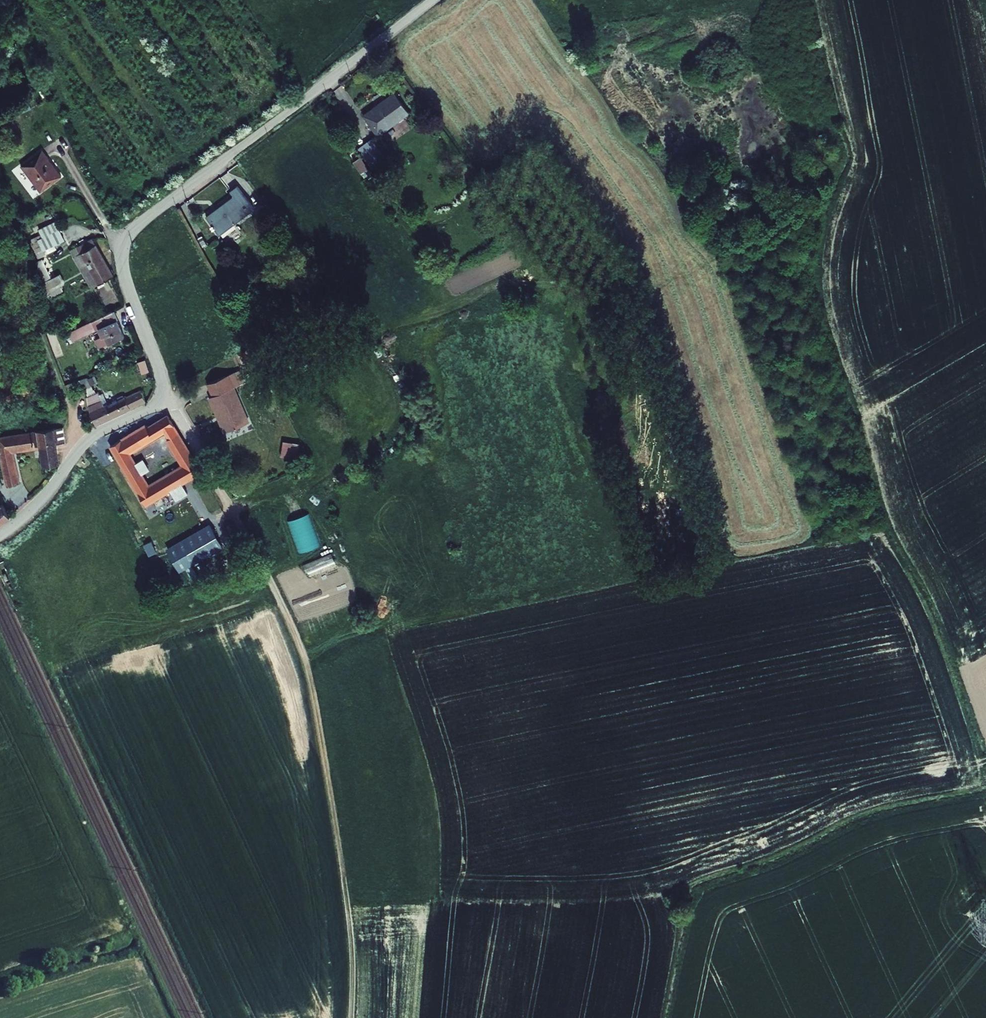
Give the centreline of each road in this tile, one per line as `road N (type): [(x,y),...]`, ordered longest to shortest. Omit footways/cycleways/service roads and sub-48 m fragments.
road 1 (residential): [(0,536),(46,495),(88,438),(148,410),(162,394),(123,268),(133,231),(433,0)]
road 2 (track): [(162,394),(275,588),(308,667),(345,885),(352,1017)]

